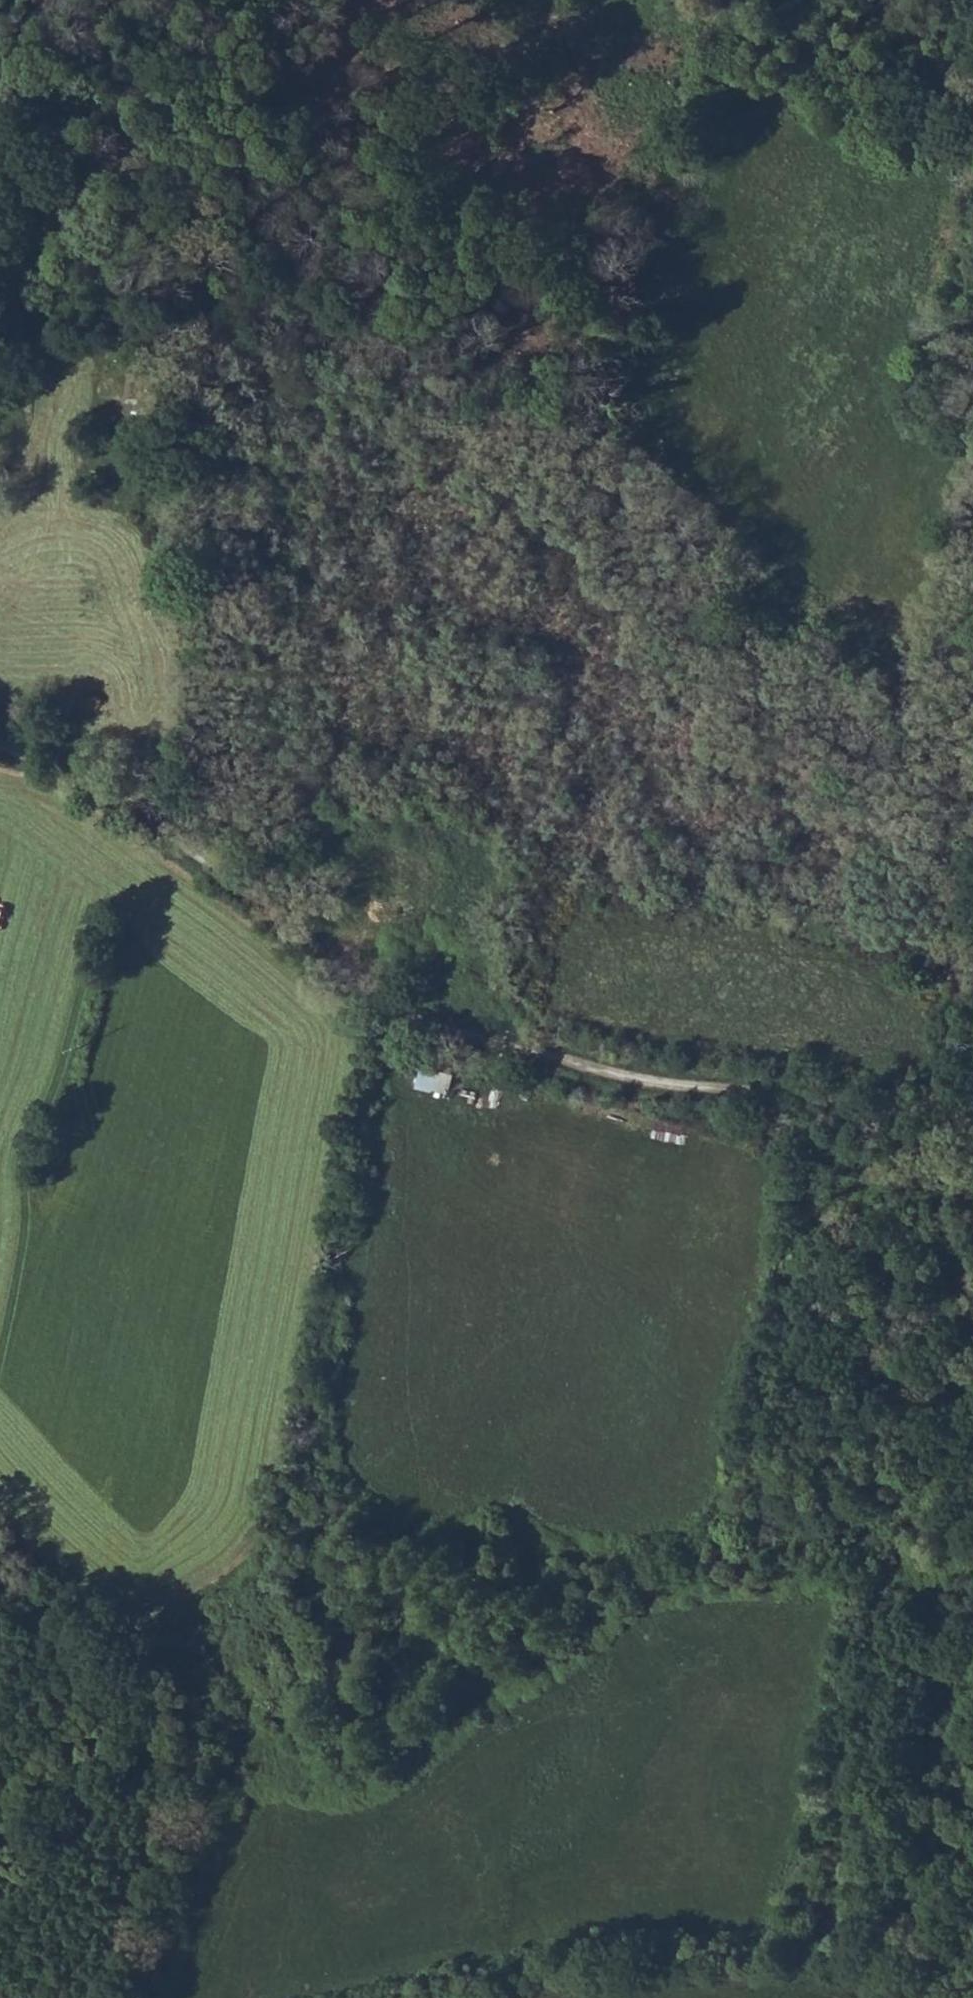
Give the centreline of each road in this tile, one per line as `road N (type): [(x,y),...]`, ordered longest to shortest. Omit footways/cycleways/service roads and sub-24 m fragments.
road 1 (track): [(0,731),(70,763),(407,1014),(563,1063),(972,1118)]

